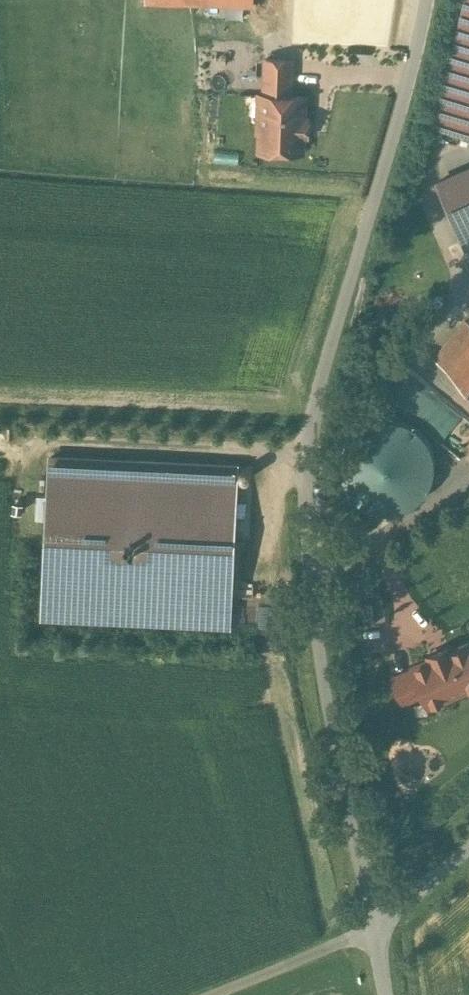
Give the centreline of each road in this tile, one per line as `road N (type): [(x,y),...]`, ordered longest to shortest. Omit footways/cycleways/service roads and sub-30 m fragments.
road 1 (unclassified): [(377,921),(322,668),(310,452),(428,0)]

